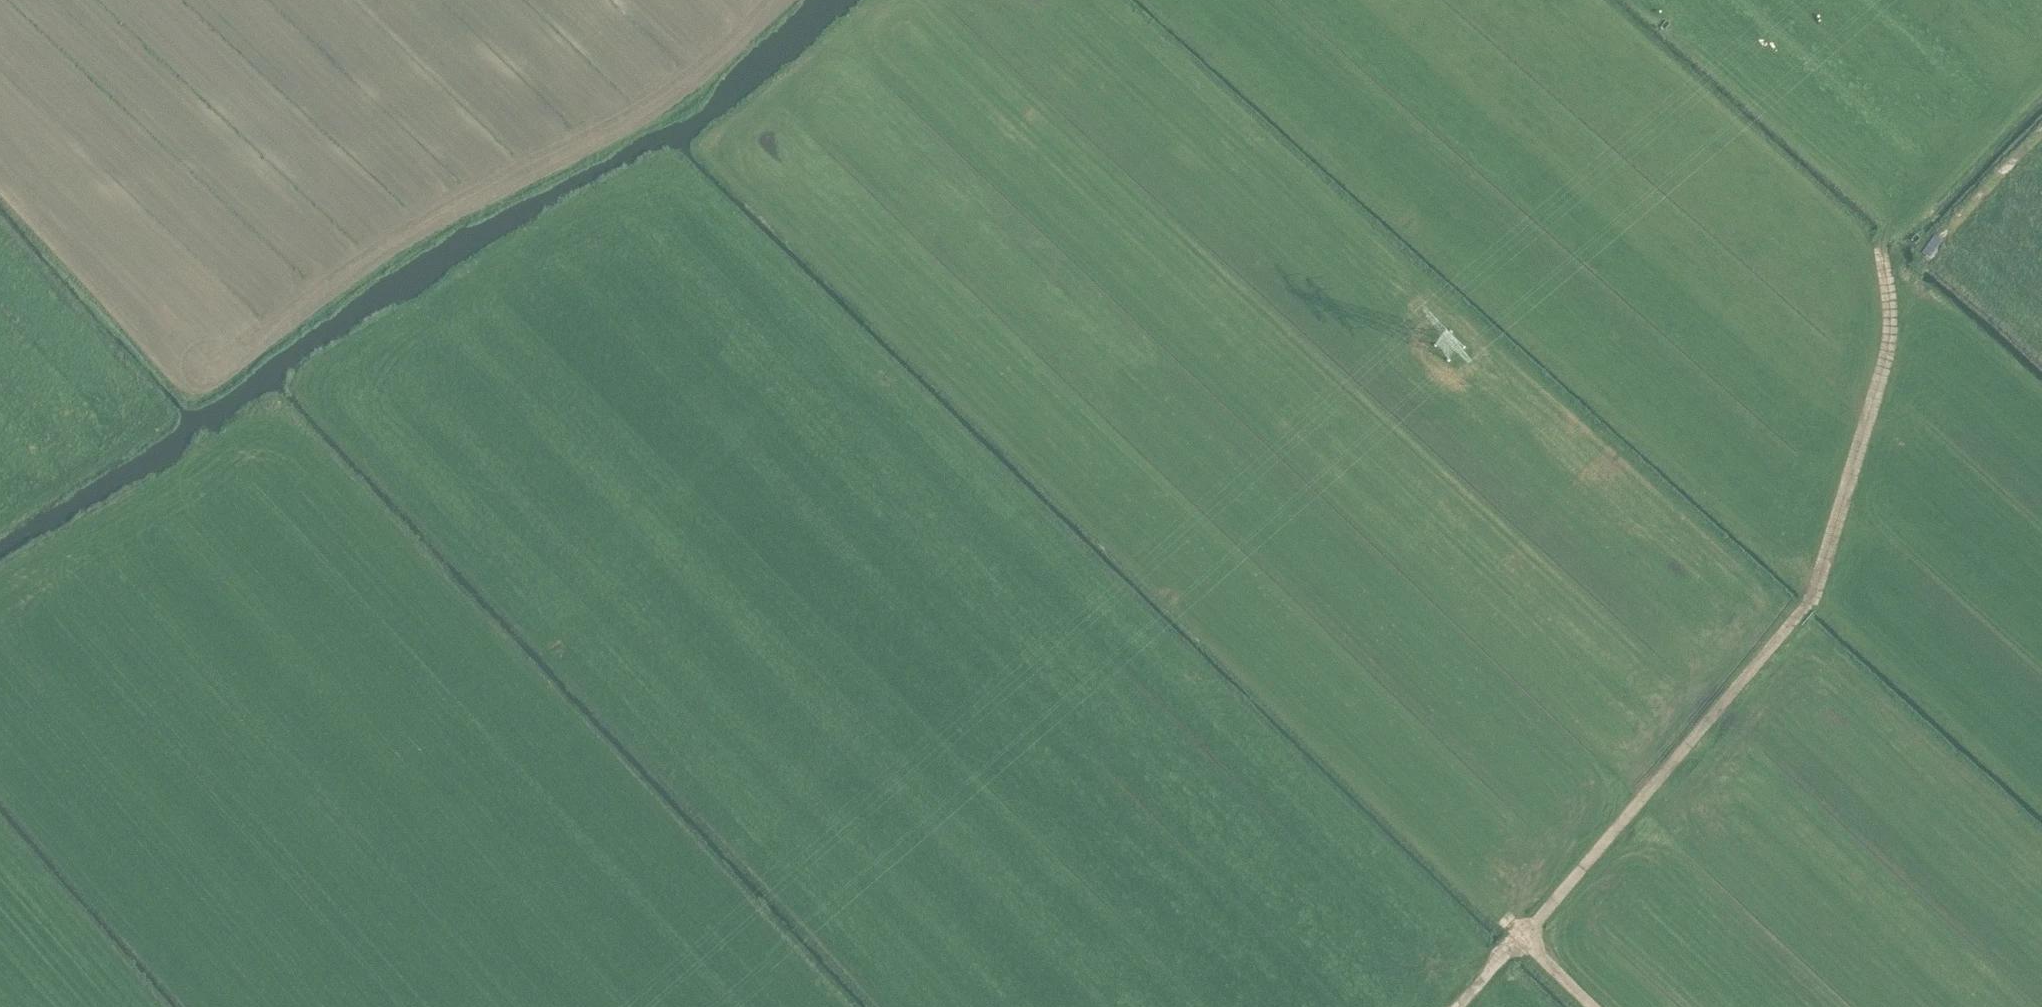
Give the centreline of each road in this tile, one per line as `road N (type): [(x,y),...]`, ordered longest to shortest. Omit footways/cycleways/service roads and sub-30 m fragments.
road 1 (track): [(1456,1006),(1813,597),(1890,330),(1880,247),(1897,209)]
road 2 (track): [(1881,254),(1928,249),(2041,135)]
road 3 (track): [(1595,1006),(1503,915)]

